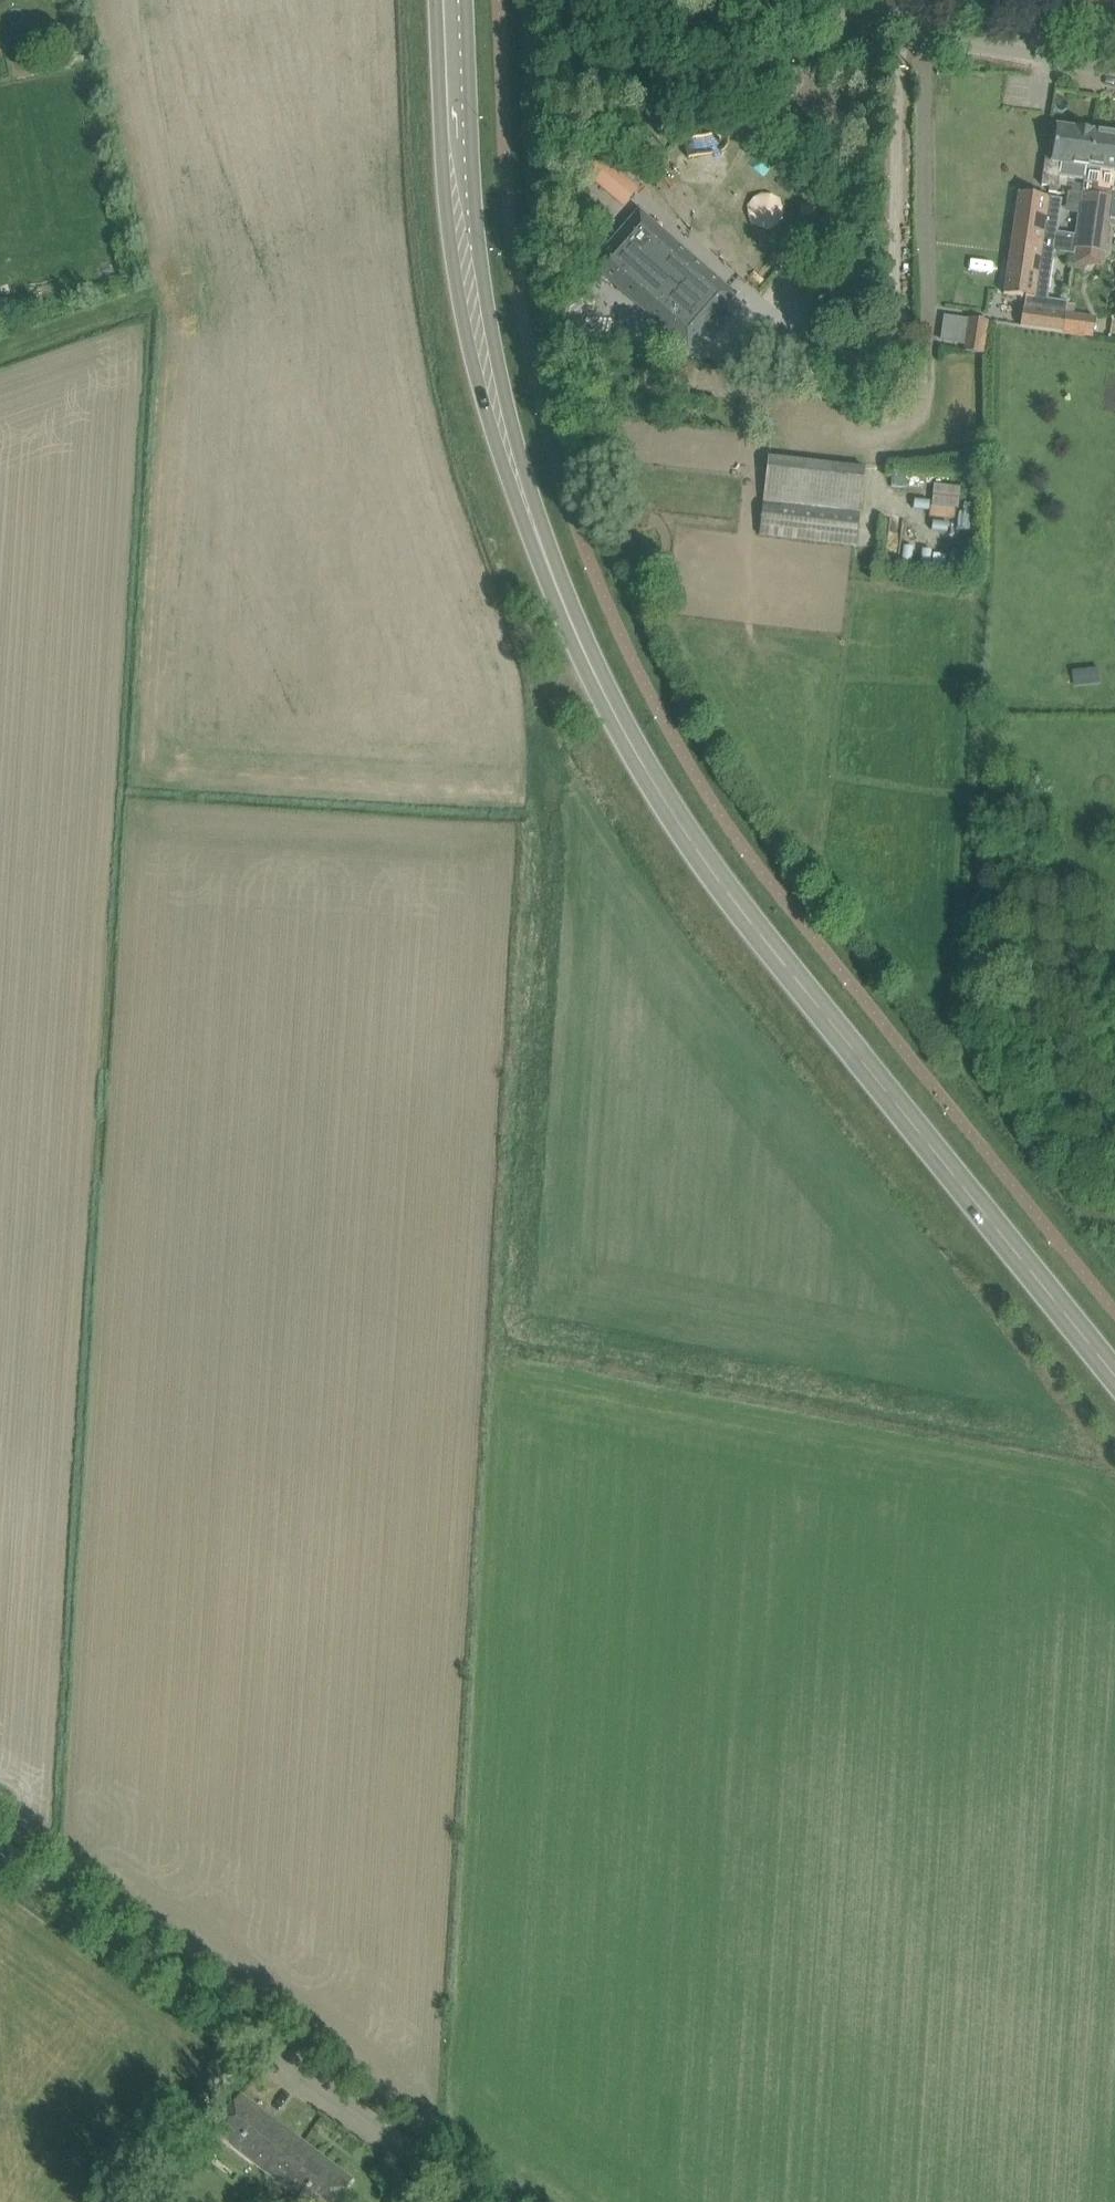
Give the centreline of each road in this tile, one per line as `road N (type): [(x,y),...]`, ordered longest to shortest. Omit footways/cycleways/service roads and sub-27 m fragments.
road 1 (secondary): [(1114,1374),(686,831),(597,675),(542,544),(486,367),(454,173),(449,0)]
road 2 (unclassified): [(487,2201),(0,1840)]
road 3 (unclassified): [(1114,72),(925,31),(889,0)]

